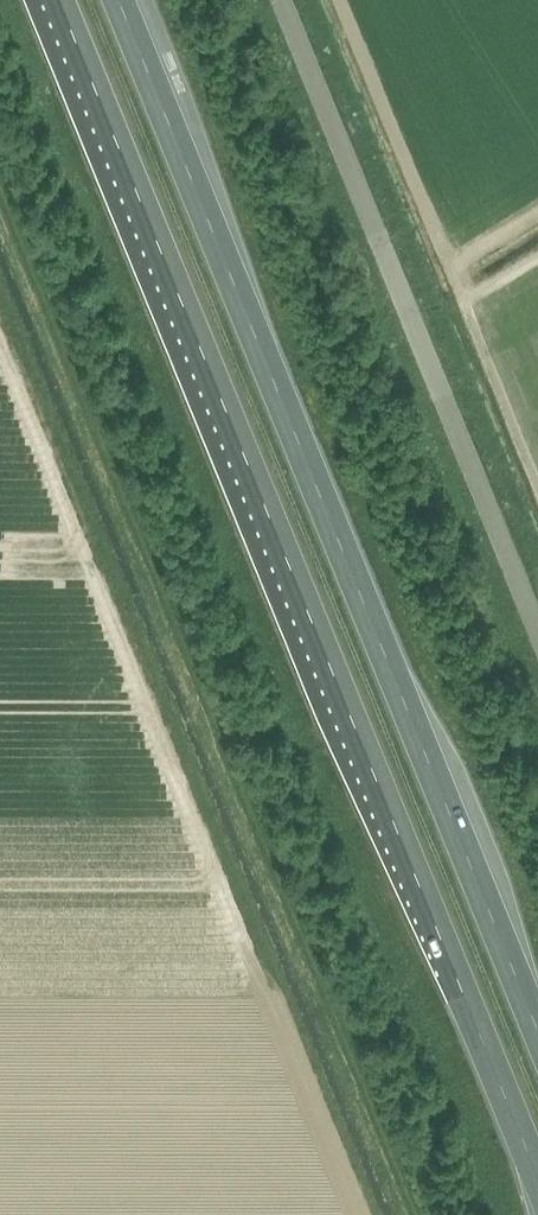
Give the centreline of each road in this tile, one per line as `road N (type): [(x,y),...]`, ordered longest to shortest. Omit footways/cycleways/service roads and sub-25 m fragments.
road 1 (trunk): [(57,0),(537,1169)]
road 2 (trunk): [(537,1032),(118,0)]
road 3 (unclassified): [(537,632),(280,0)]

